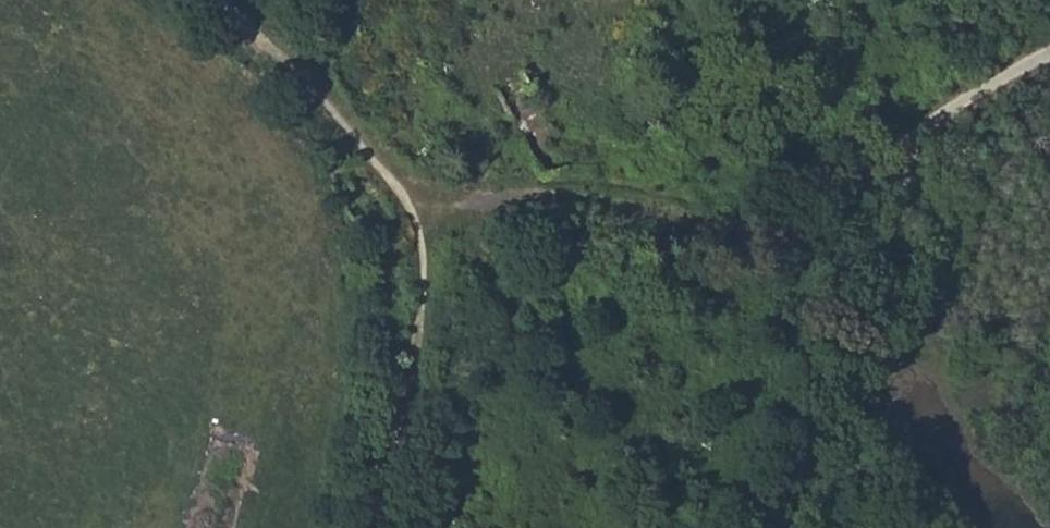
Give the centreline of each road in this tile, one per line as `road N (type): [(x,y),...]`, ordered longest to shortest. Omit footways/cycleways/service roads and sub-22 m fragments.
road 1 (track): [(407,198),(623,206),(764,237),(820,220),(941,115),(1049,52)]
road 2 (track): [(775,527),(914,144)]
road 3 (track): [(407,198),(427,280),(413,370),(365,527)]
road 4 (track): [(211,0),(313,84),(407,198)]

